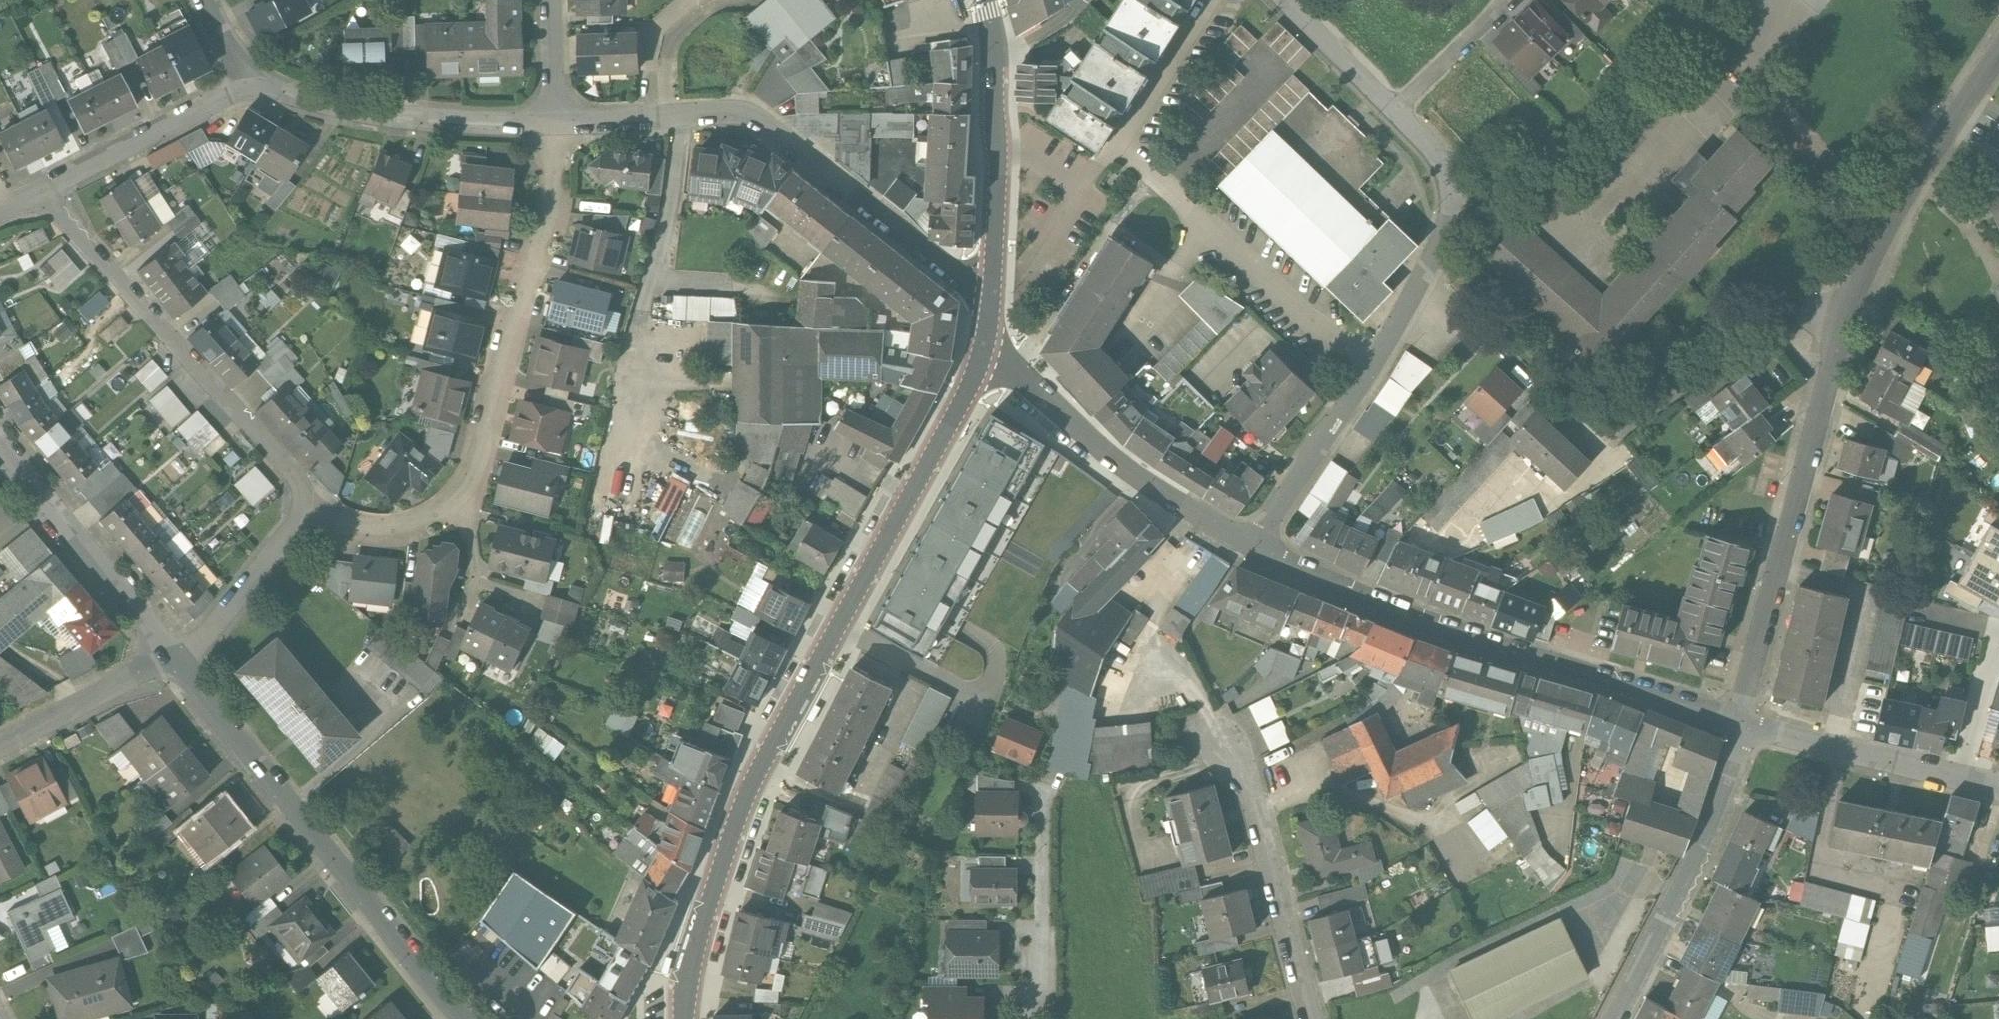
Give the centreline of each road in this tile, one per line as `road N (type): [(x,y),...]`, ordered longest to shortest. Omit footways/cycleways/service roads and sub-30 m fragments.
road 1 (tertiary): [(683,1018),(687,968),(753,783),(982,360)]
road 2 (residential): [(316,515),(383,527),(412,523),(459,504),(474,478),(547,224),(553,123)]
road 3 (residential): [(1745,722),(1508,652),(1253,549)]
road 4 (residential): [(1402,108),(1446,176),(1453,209),(1444,244),(1253,549)]
road 5 (residential): [(993,288),(962,276),(748,114),(553,123)]
road 6 (residential): [(174,656),(464,1018)]
road 7 (residential): [(44,191),(301,485),(316,515)]
road 8 (residential): [(1745,722),(1839,342)]
road 9 (residential): [(1253,549),(982,360)]
road 10 (residential): [(1839,342),(1885,228),(1998,57)]
road 11 (residential): [(1745,722),(1728,788),(1618,1018)]
road 12 (residential): [(553,123),(363,116),(254,80)]
road 13 (residential): [(1222,740),(1252,790),(1310,1018)]
road 14 (tertiary): [(993,288),(999,162),(986,0)]
road 15 (residential): [(1594,450),(1759,341),(1799,331),(1839,342)]
road 16 (residential): [(0,443),(174,656)]
road 17 (residential): [(254,80),(44,191)]
road 18 (residential): [(1032,1018),(1041,972),(1044,791)]
road 19 (residential): [(1962,779),(1745,722)]
road 20 (residential): [(316,515),(216,627),(174,656)]
road 21 (residential): [(0,749),(174,656)]
road 22 (residential): [(1288,0),(1402,108)]
road 23 (residential): [(1402,108),(1513,0)]
road 24 (residential): [(1998,652),(1962,779)]
road 25 (residential): [(553,123),(550,0)]

